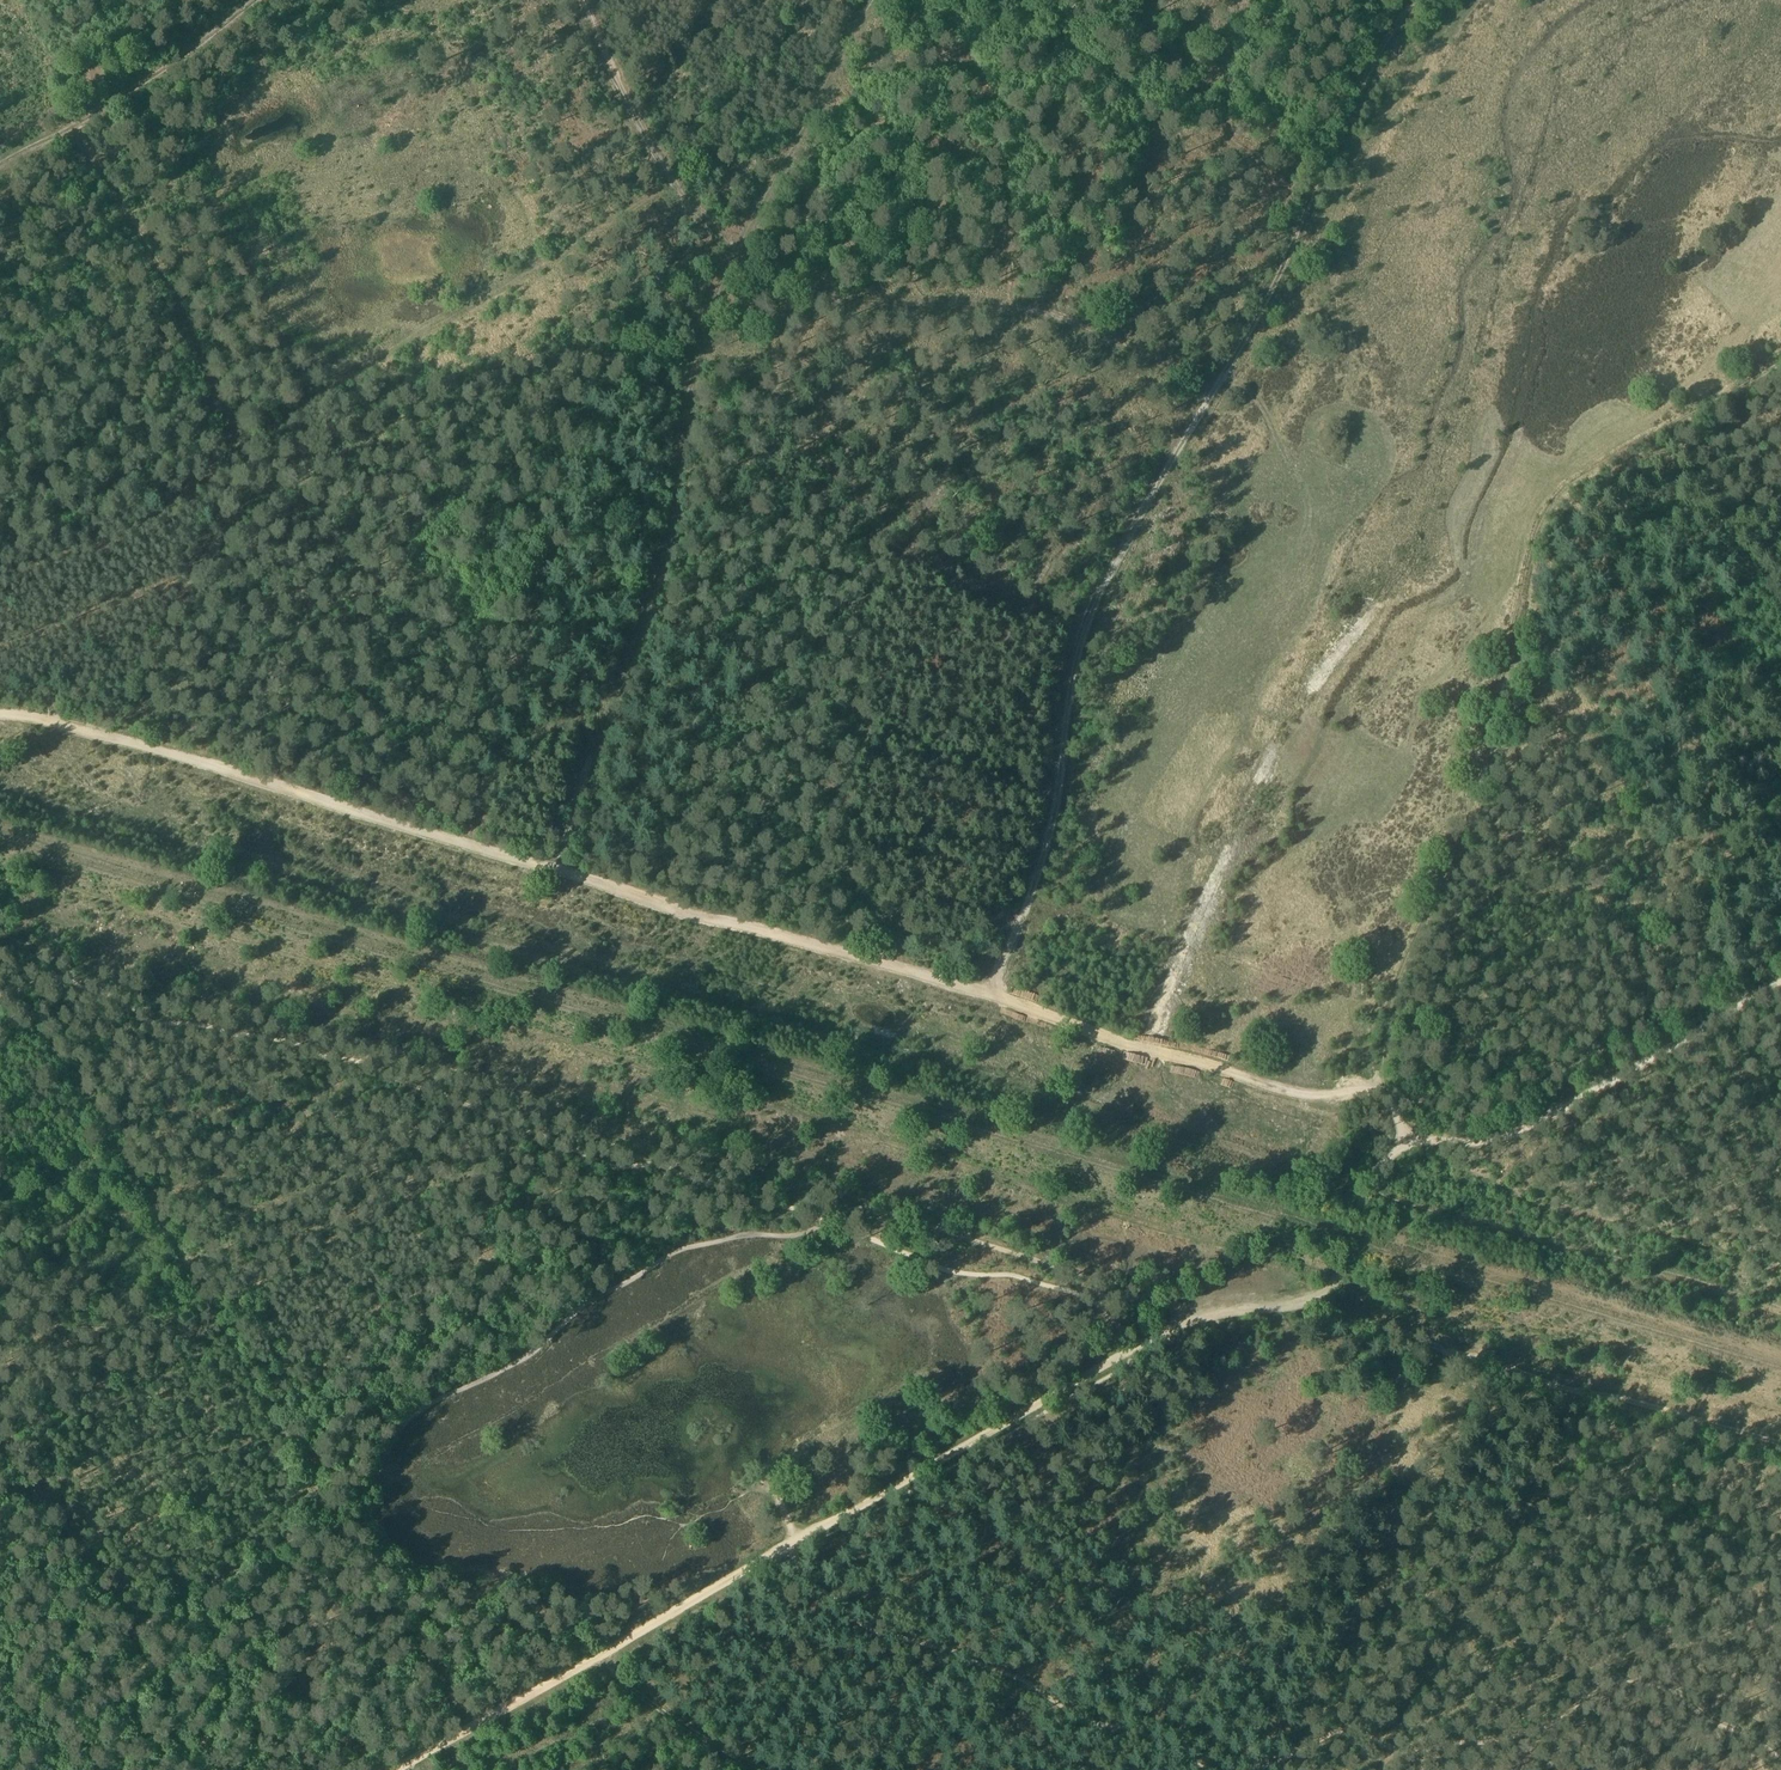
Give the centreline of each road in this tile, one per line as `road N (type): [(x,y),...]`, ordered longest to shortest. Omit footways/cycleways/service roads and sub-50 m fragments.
road 1 (track): [(986,995),(1035,887),(1057,806),(1081,649),(1104,587),(1268,297),(1372,75),(1421,0)]
road 2 (track): [(555,869),(660,602),(692,376),(718,292),(874,0)]
road 3 (track): [(1388,1086),(1314,1102),(555,869)]
road 4 (track): [(1388,1086),(1413,973),(1474,823),(1562,497),(1780,370)]
road 5 (track): [(0,1460),(231,1343),(474,1724)]
road 6 (track): [(1357,1216),(1339,1273),(1316,1298),(1199,1321),(1136,1344),(773,1554)]
road 7 (track): [(671,188),(708,234),(817,288),(1081,316),(1216,388)]
road 8 (track): [(555,869),(29,711),(0,712)]
road 9 (track): [(1780,1445),(1466,1353),(1316,1298)]
road 10 (track): [(20,995),(231,1343)]
road 11 (track): [(1780,989),(1525,1132),(1470,1146),(1413,1139)]
road 12 (track): [(1570,1445),(1383,1769)]
road 13 (track): [(671,188),(360,374)]
road 14 (track): [(773,1554),(474,1724)]
road 15 (track): [(0,164),(251,0)]
road 16 (track): [(1780,1576),(1570,1445)]
road 17 (track): [(671,188),(575,0)]
road 18 (track): [(763,1769),(660,1710),(597,1658)]

